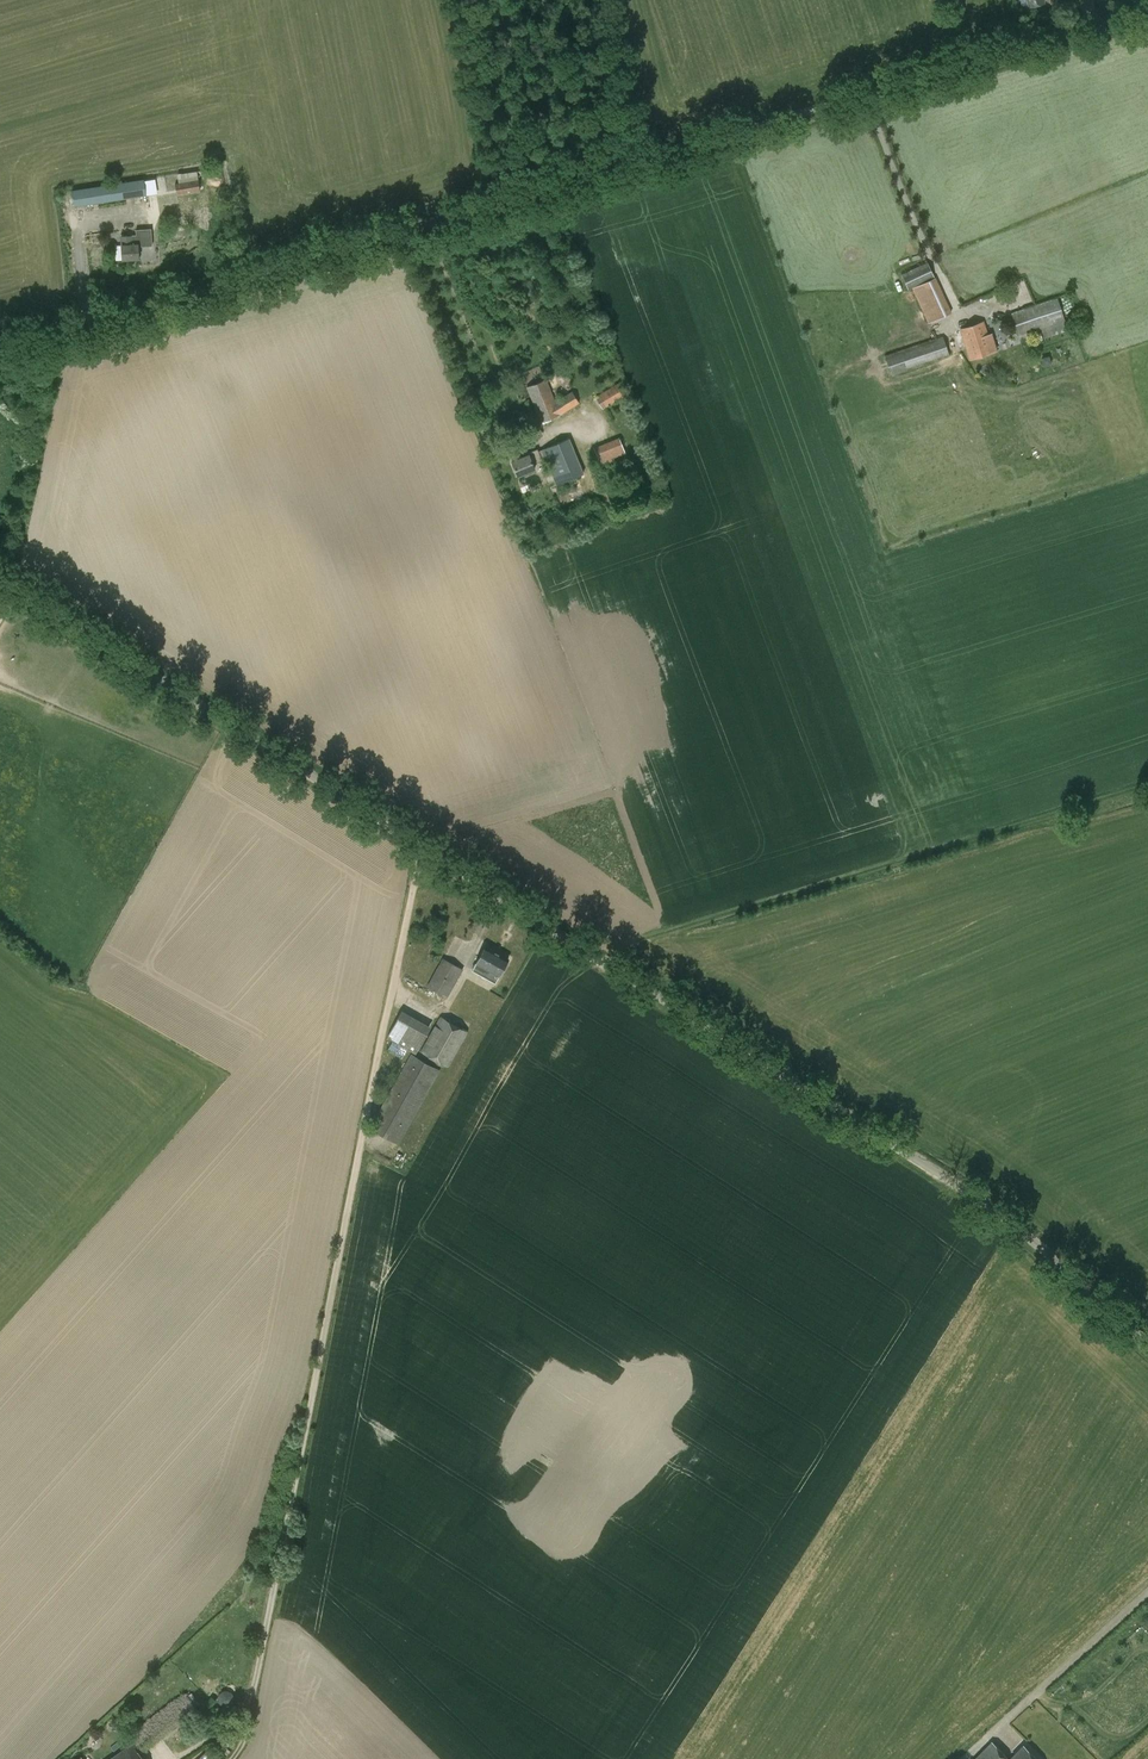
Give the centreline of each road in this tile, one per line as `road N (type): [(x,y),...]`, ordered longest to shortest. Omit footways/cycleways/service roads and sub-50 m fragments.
road 1 (unclassified): [(1147,1343),(1033,1238),(594,952),(0,582)]
road 2 (unclassified): [(0,357),(1147,14)]
road 3 (track): [(230,1758),(241,1748),(421,844)]
road 4 (track): [(594,952),(1147,781)]
road 5 (unclassified): [(1028,1700),(1147,1590)]

